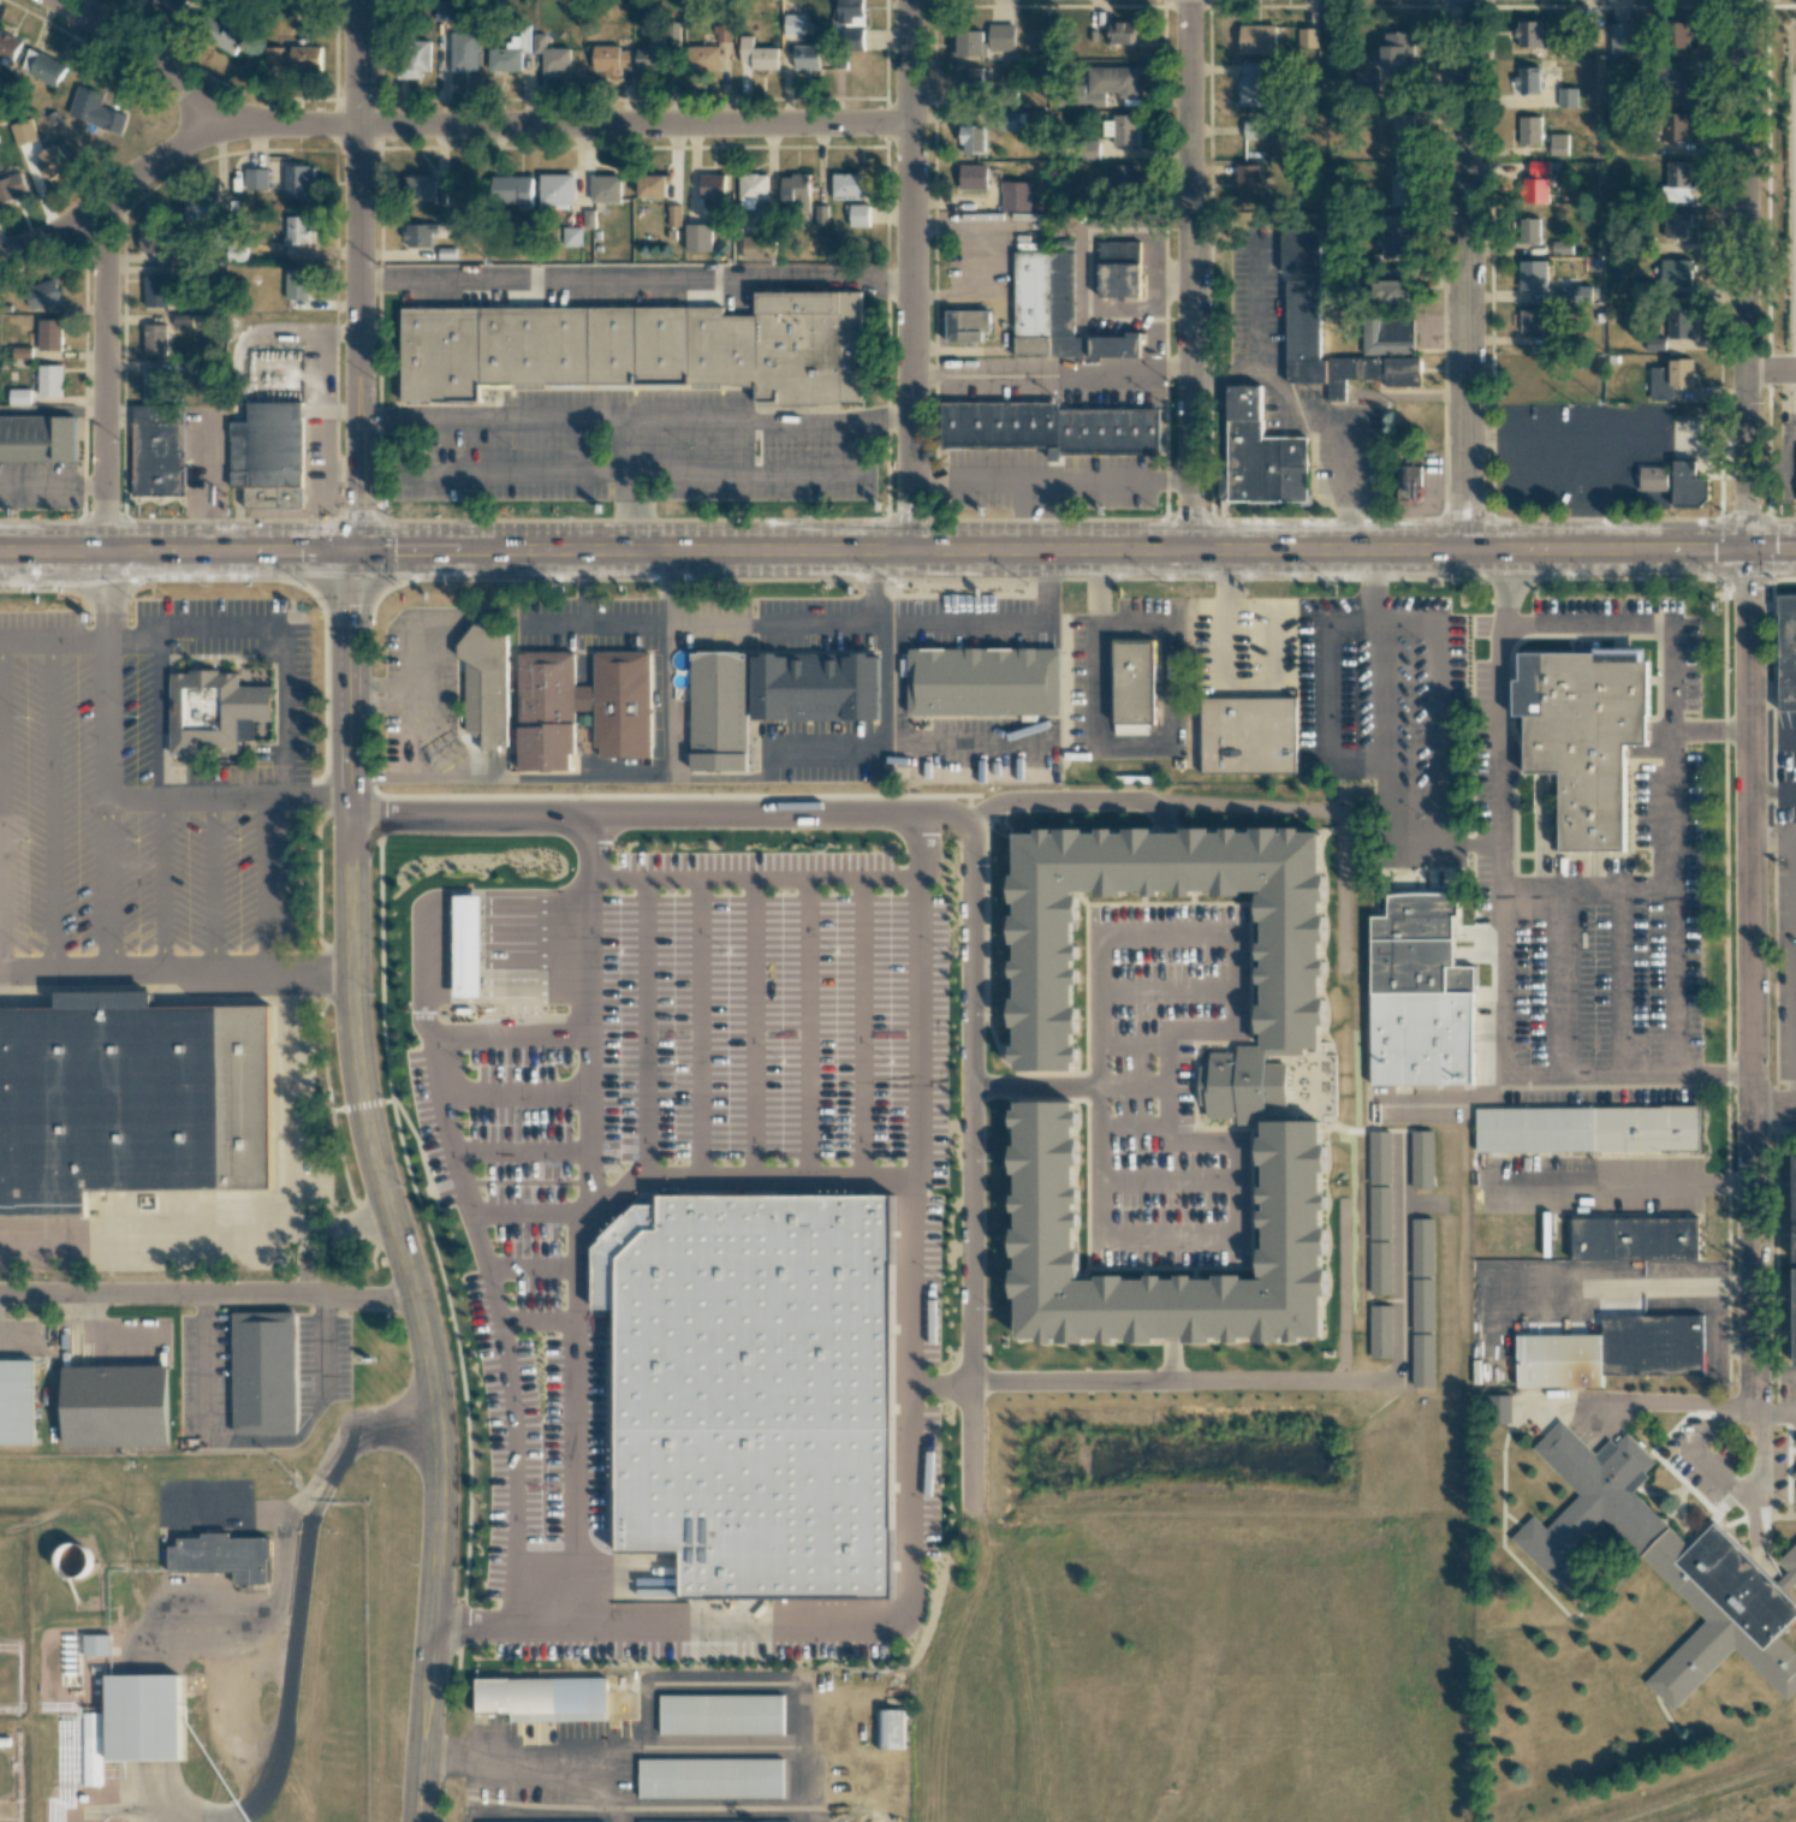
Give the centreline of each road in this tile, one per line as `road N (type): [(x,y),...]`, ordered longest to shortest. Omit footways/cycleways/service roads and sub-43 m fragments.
road 1 (primary): [(1795,553),(0,552)]
road 2 (residential): [(350,813),(939,811),(965,820),(970,1513)]
road 3 (tertiary): [(414,1821),(438,1545),(438,1412),(355,1061),(355,550)]
road 4 (residential): [(910,127),(358,121),(214,129),(145,64),(50,0)]
road 5 (residential): [(1746,556),(1749,1401)]
road 6 (residential): [(1467,0),(1471,557)]
road 7 (tertiary): [(1746,0),(1746,556)]
road 8 (residential): [(1186,0),(1194,554)]
road 9 (residential): [(913,0),(910,554)]
road 10 (residential): [(355,550),(358,0)]
road 11 (residential): [(415,1292),(0,1295)]
road 12 (residential): [(95,215),(101,552)]
road 13 (residential): [(214,129),(71,232),(0,260)]

